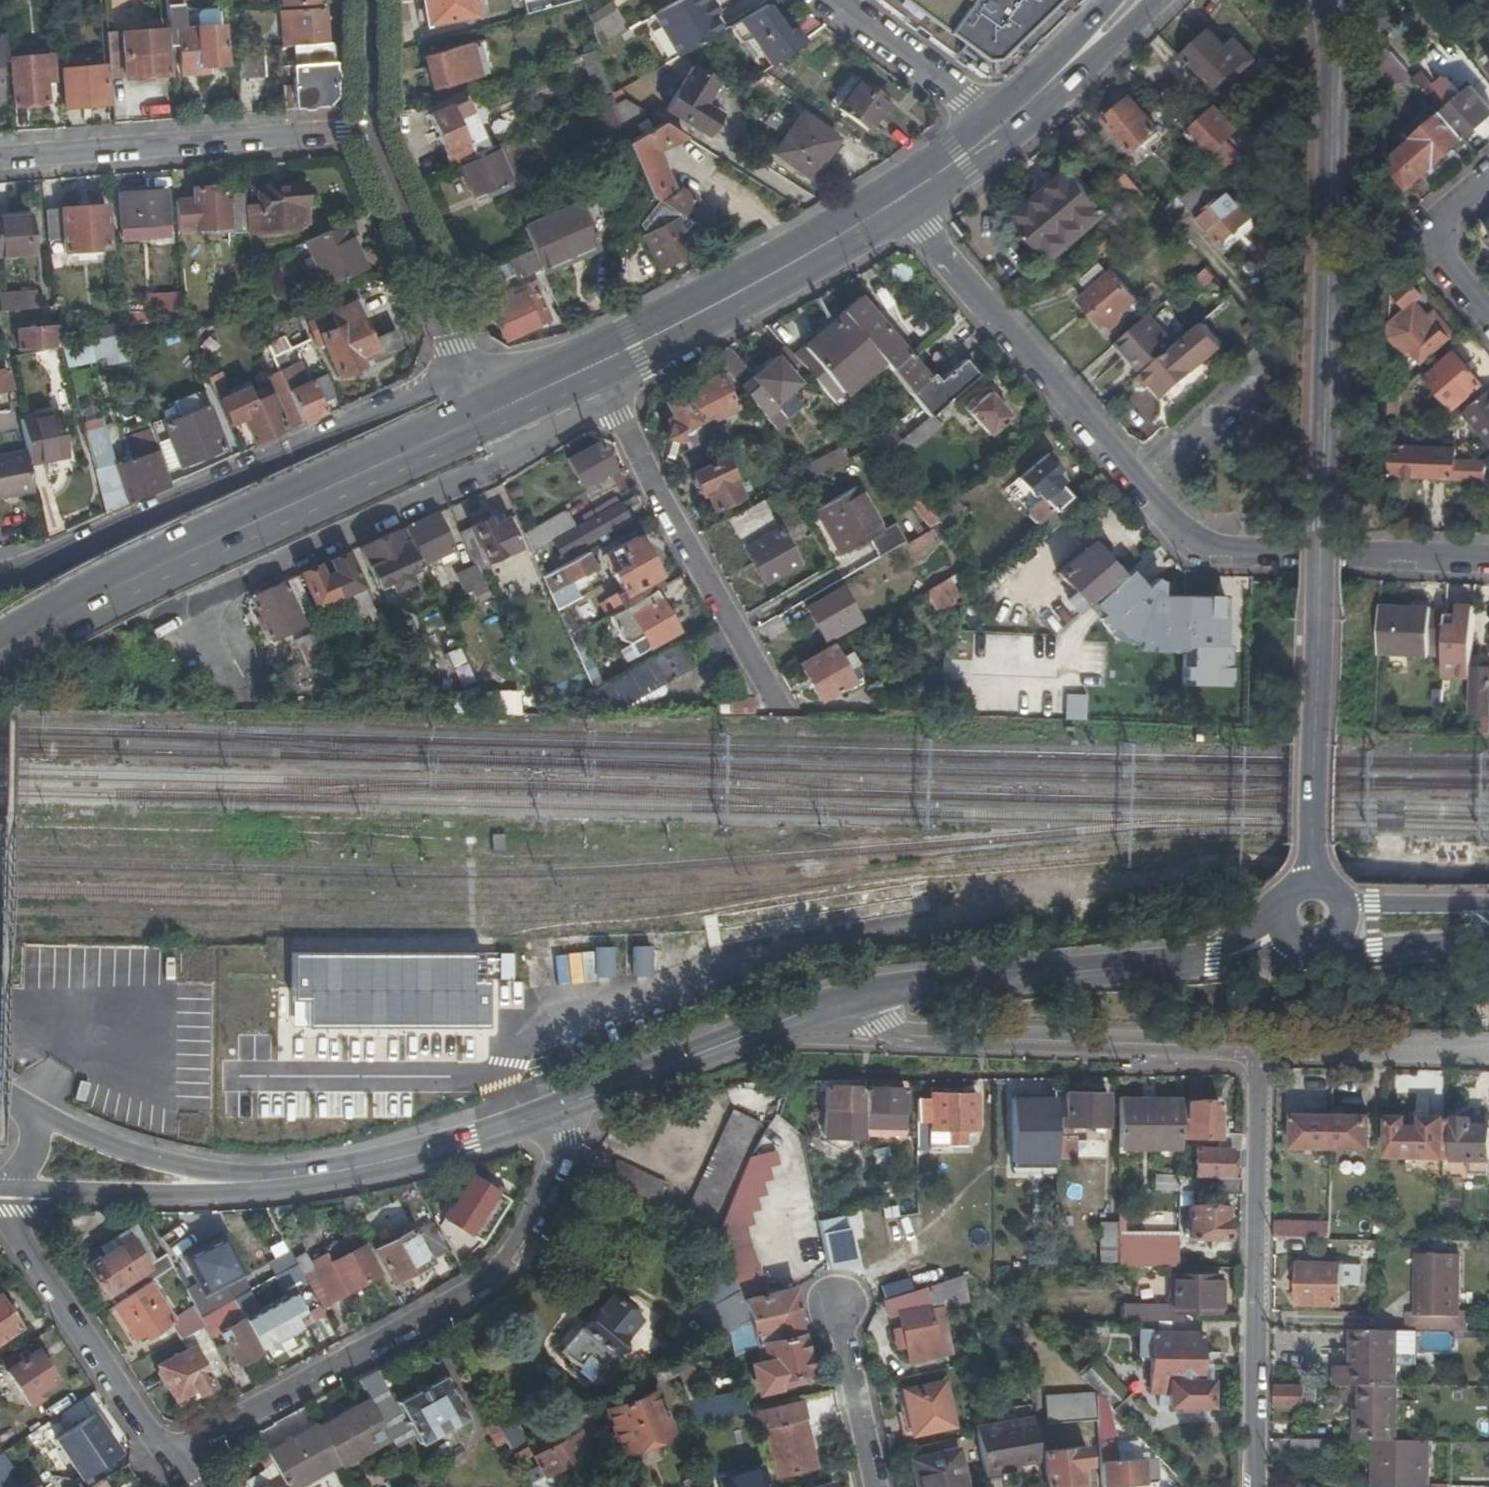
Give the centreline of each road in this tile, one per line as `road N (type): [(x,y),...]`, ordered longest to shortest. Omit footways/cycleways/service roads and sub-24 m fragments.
road 1 (residential): [(1320,878),(1337,0)]
road 2 (track): [(0,928),(515,937),(548,946),(572,1009),(497,1032)]
road 3 (residential): [(577,1103),(535,1220),(484,1292),(174,1457)]
road 4 (residential): [(485,414),(518,452),(136,622),(71,660)]
road 5 (primary): [(0,644),(107,582),(485,414)]
road 6 (residential): [(485,414),(427,386),(122,526),(0,573)]
road 7 (residential): [(1260,1051),(1256,1486)]
road 8 (tertiary): [(1289,937),(863,997)]
road 9 (track): [(163,1041),(444,1026),(497,1032),(527,1122)]
road 10 (residential): [(863,997),(910,1035),(1260,1051)]
road 11 (residential): [(596,362),(779,709)]
road 12 (residential): [(1488,557),(1213,547),(1182,530),(1139,481)]
road 13 (residential): [(1139,481),(901,199)]
road 14 (residential): [(0,160),(367,134)]
road 15 (primary): [(596,362),(763,283),(901,199)]
road 16 (residential): [(174,1457),(11,1214),(11,1190)]
road 17 (tertiary): [(863,997),(577,1103)]
road 18 (residential): [(367,134),(485,414)]
road 19 (tertiary): [(577,1103),(440,1149),(295,1182)]
road 20 (residential): [(295,1182),(163,1161),(89,1135),(20,1098)]
road 21 (tertiary): [(11,1190),(209,1195),(295,1182)]
road 22 (residential): [(1488,1057),(1260,1051)]
road 23 (residential): [(824,0),(1003,124)]
road 24 (primary): [(1003,124),(1136,0)]
road 25 (residential): [(850,1311),(883,1486)]
road 26 (residential): [(1488,180),(1451,212),(1441,255),(1488,312)]
road 27 (residential): [(1139,481),(1262,373)]
road 28 (tertiary): [(1488,914),(1349,926)]
road 29 (residential): [(366,0),(367,134)]
road 30 (primary): [(901,199),(1003,124)]
road 31 (primary): [(485,414),(596,362)]

